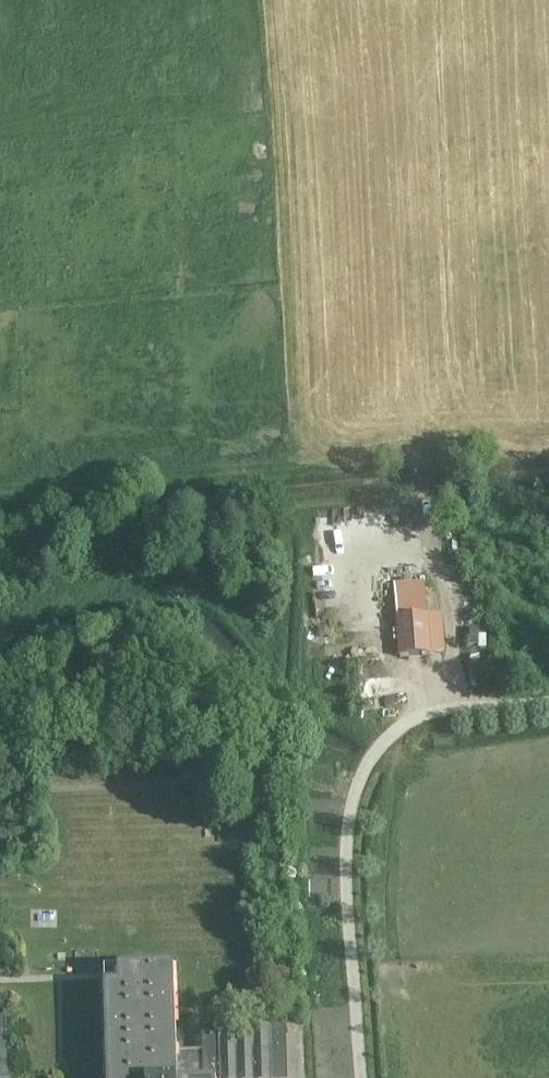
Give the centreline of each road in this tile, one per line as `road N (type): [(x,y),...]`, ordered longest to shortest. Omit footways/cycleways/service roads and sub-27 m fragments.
road 1 (residential): [(362,1077),(347,811),(358,777),(378,748),(406,727),(548,704)]

